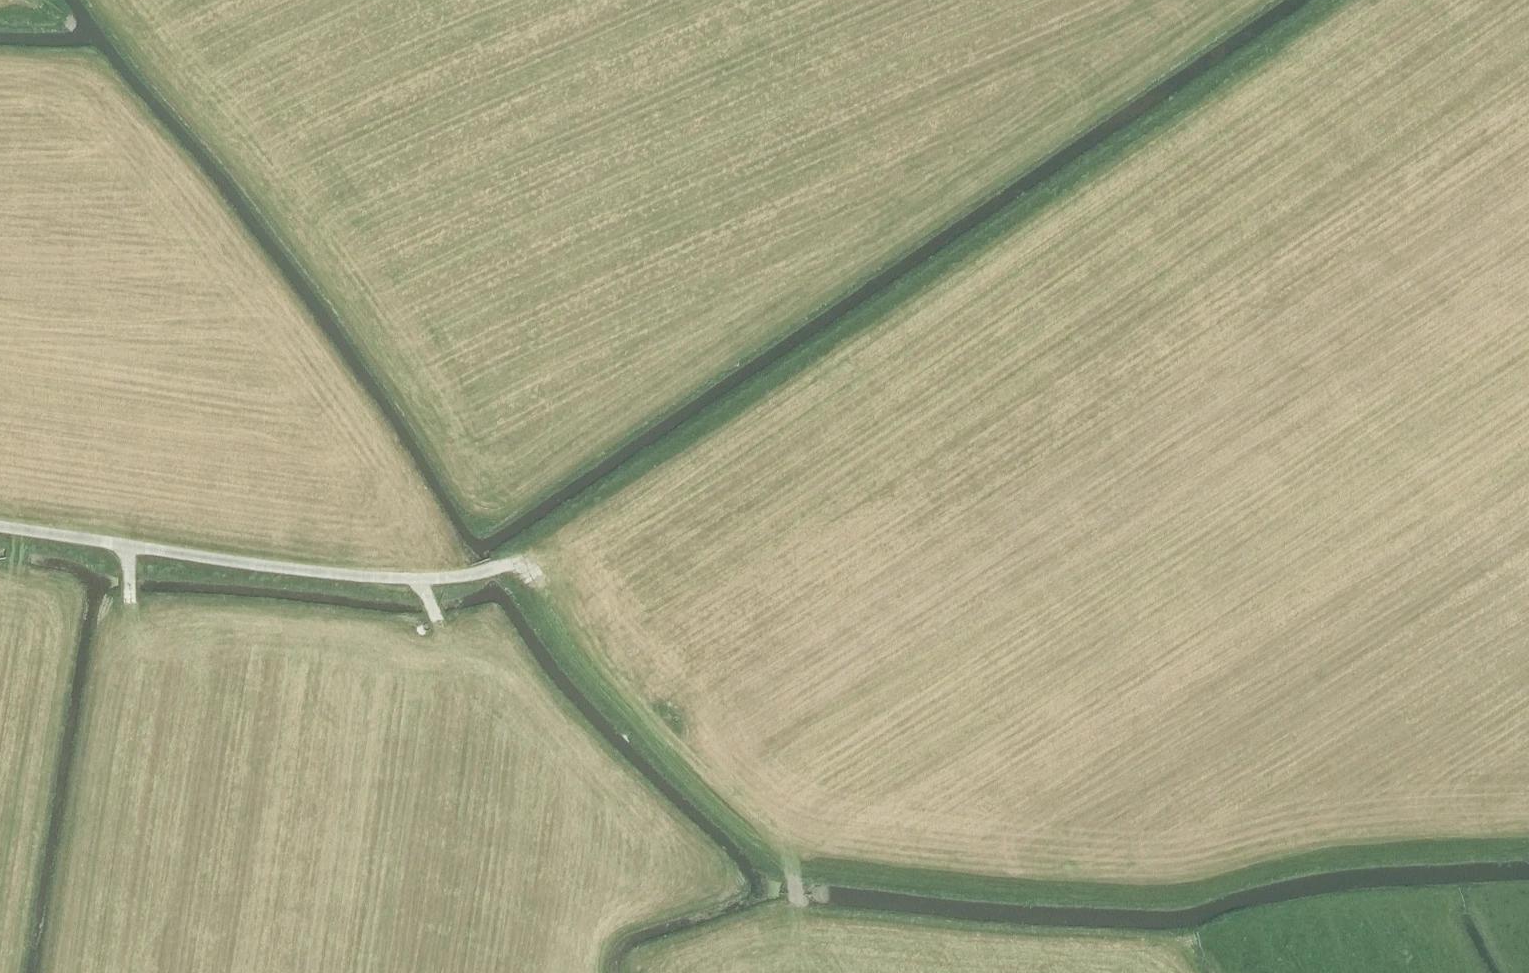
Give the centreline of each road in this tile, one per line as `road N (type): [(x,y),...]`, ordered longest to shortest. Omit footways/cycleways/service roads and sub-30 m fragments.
road 1 (track): [(0,527),(347,575),(462,576),(520,561),(536,579)]

